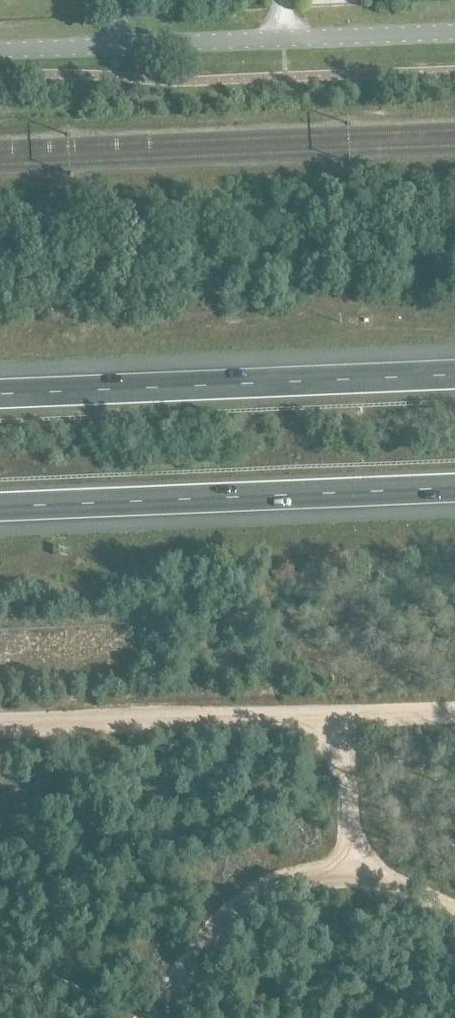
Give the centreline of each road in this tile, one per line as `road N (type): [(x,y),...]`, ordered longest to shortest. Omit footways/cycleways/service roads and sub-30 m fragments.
road 1 (track): [(0,668),(55,663),(324,675),(328,715),(0,726)]
road 2 (unclassified): [(0,54),(454,35)]
road 3 (motorway): [(0,508),(454,489)]
road 4 (motorway): [(454,373),(0,392)]
road 5 (track): [(152,1017),(232,914),(288,885),(365,876),(454,909)]
road 6 (track): [(454,712),(328,715),(365,876)]
road 7 (track): [(0,954),(93,999),(108,1017)]

